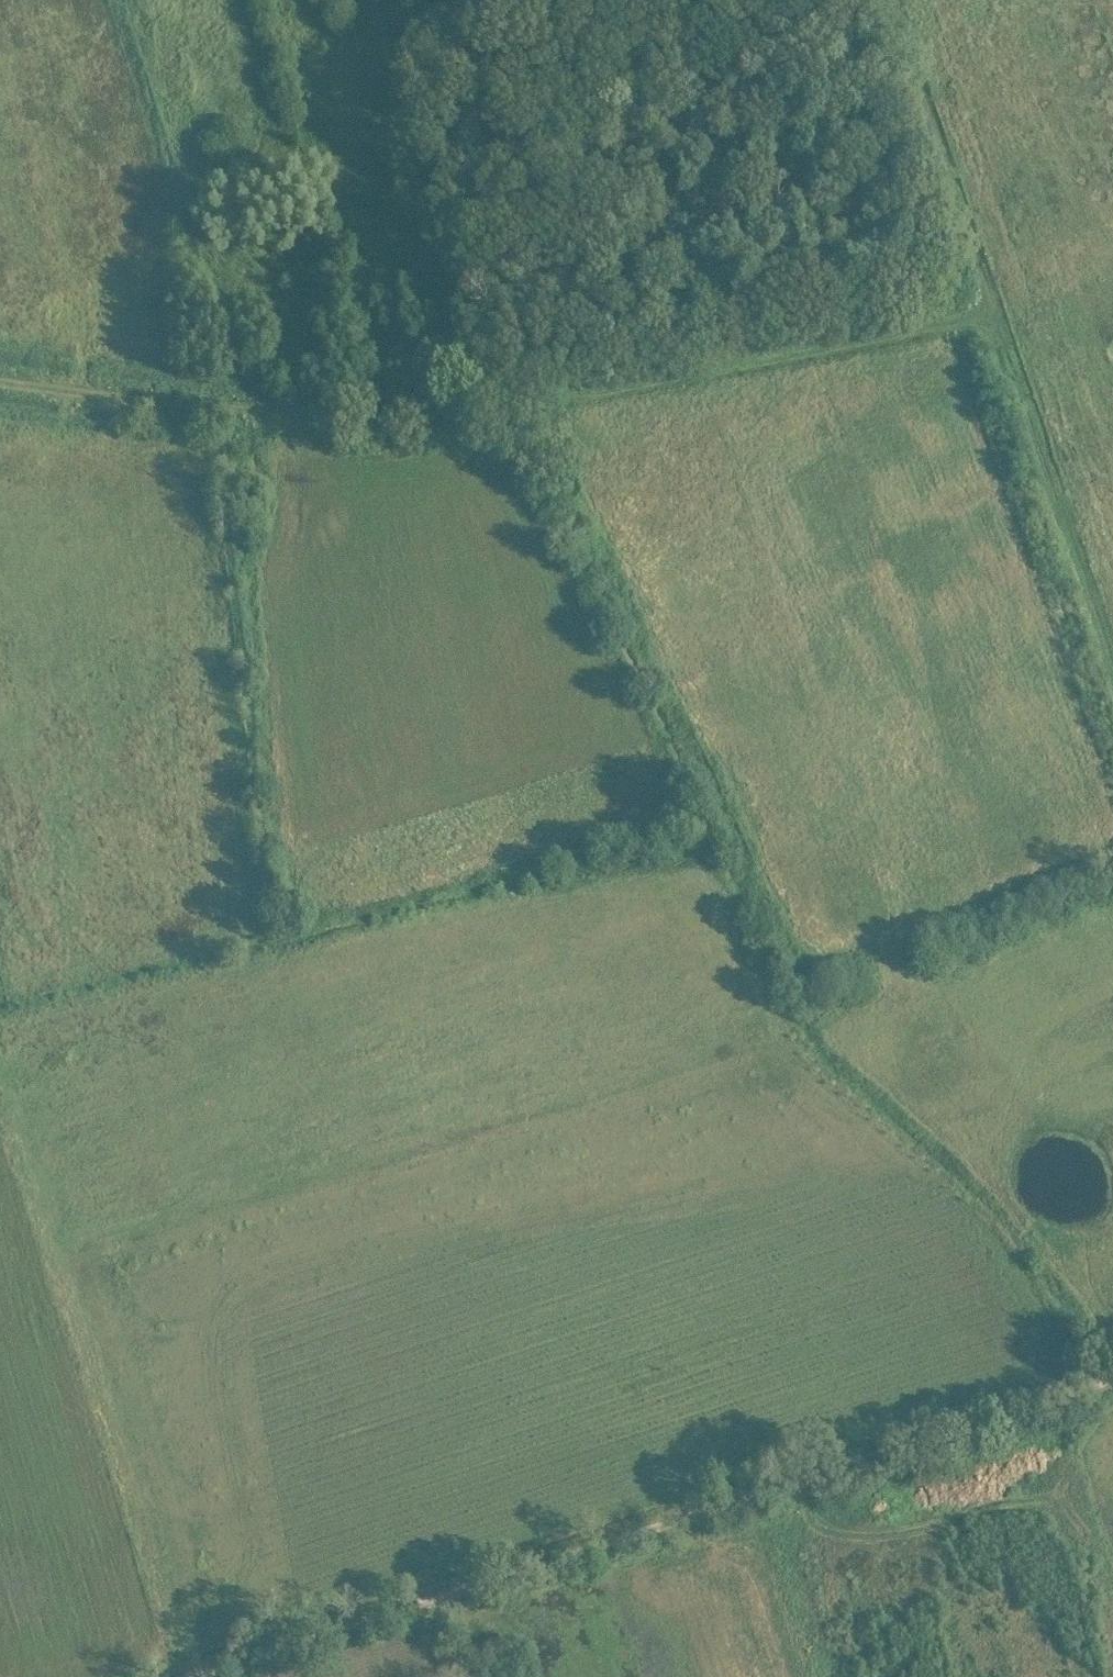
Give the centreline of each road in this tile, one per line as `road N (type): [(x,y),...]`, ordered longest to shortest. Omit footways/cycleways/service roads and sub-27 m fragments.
road 1 (track): [(182,1676),(1112,1381)]

